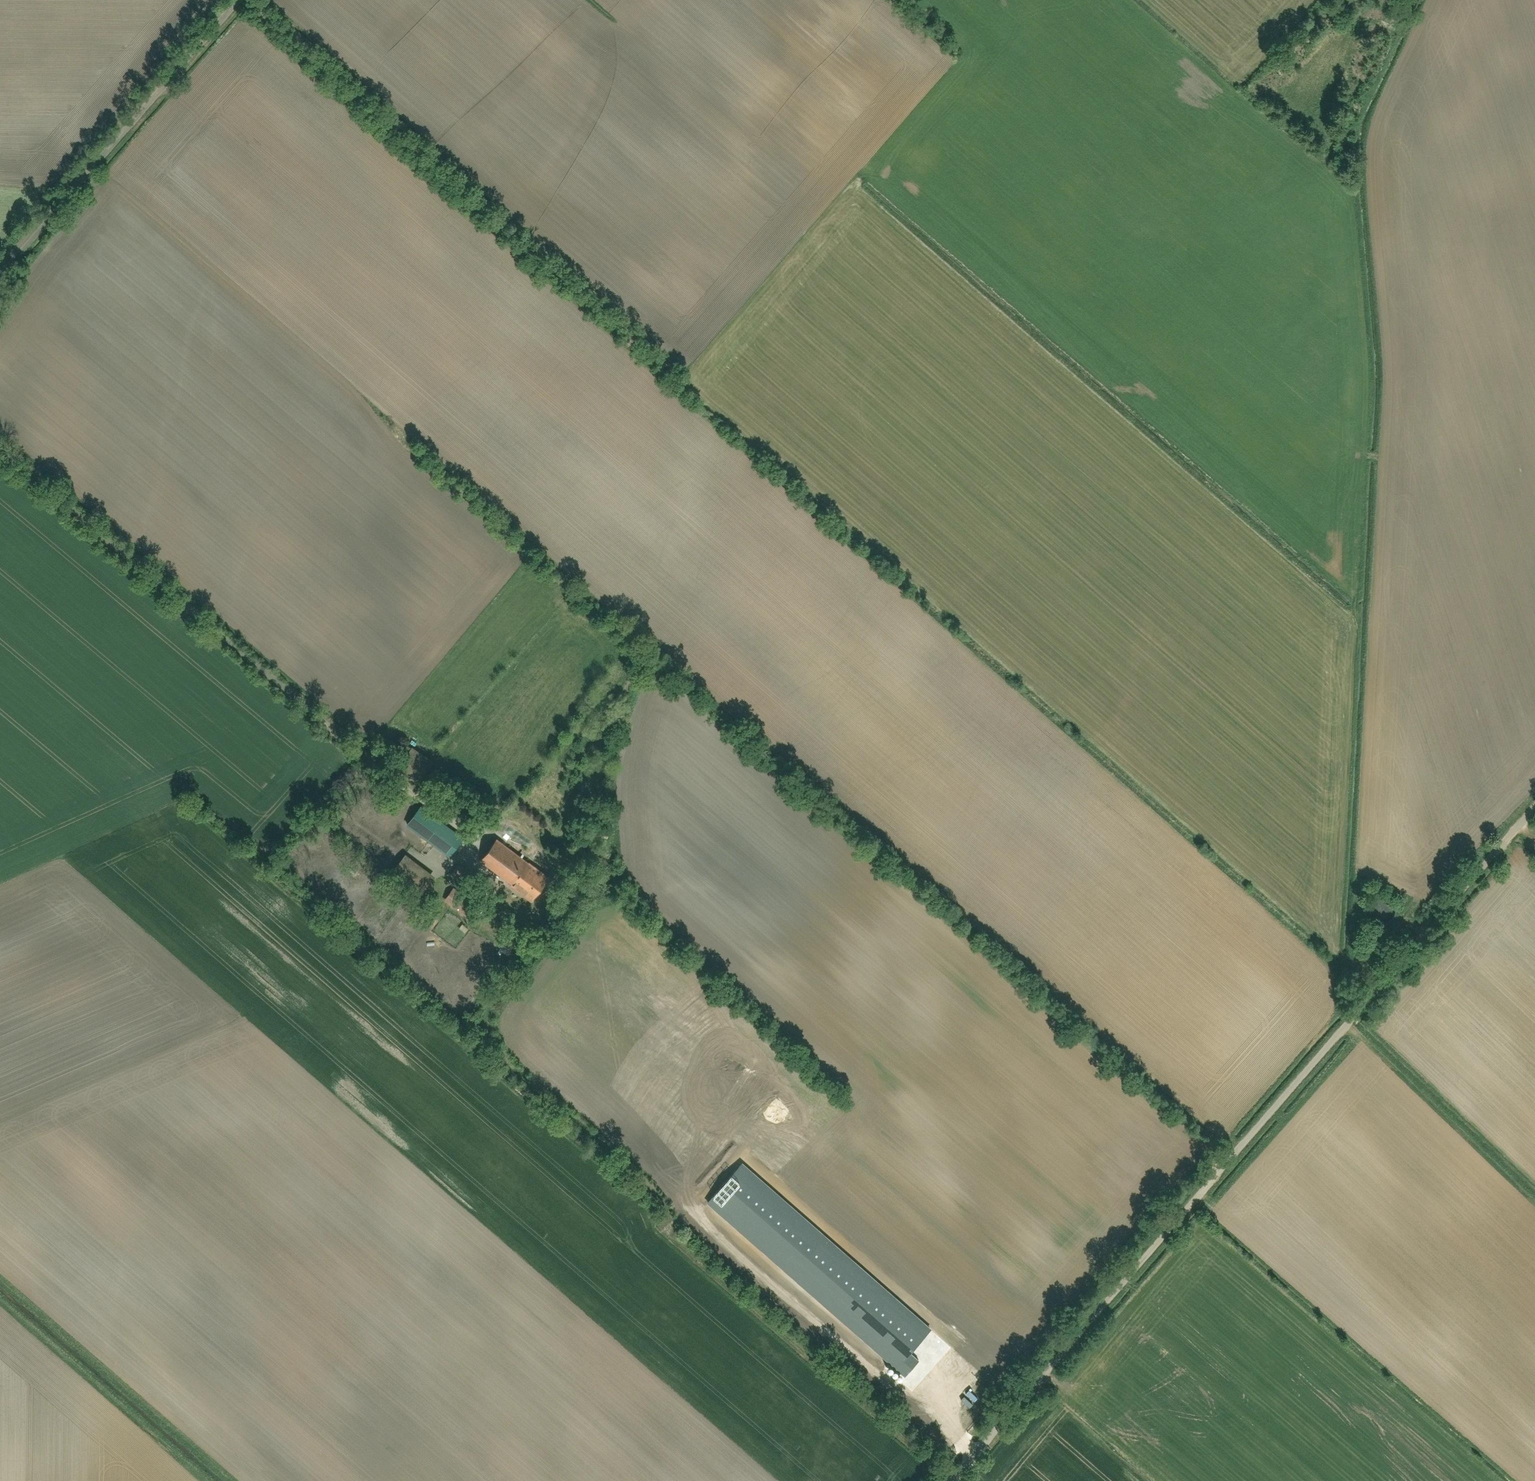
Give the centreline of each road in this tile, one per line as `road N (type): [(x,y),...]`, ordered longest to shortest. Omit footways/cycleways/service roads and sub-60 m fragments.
road 1 (residential): [(952,1480),(1534,810)]
road 2 (residential): [(240,0),(0,272)]

